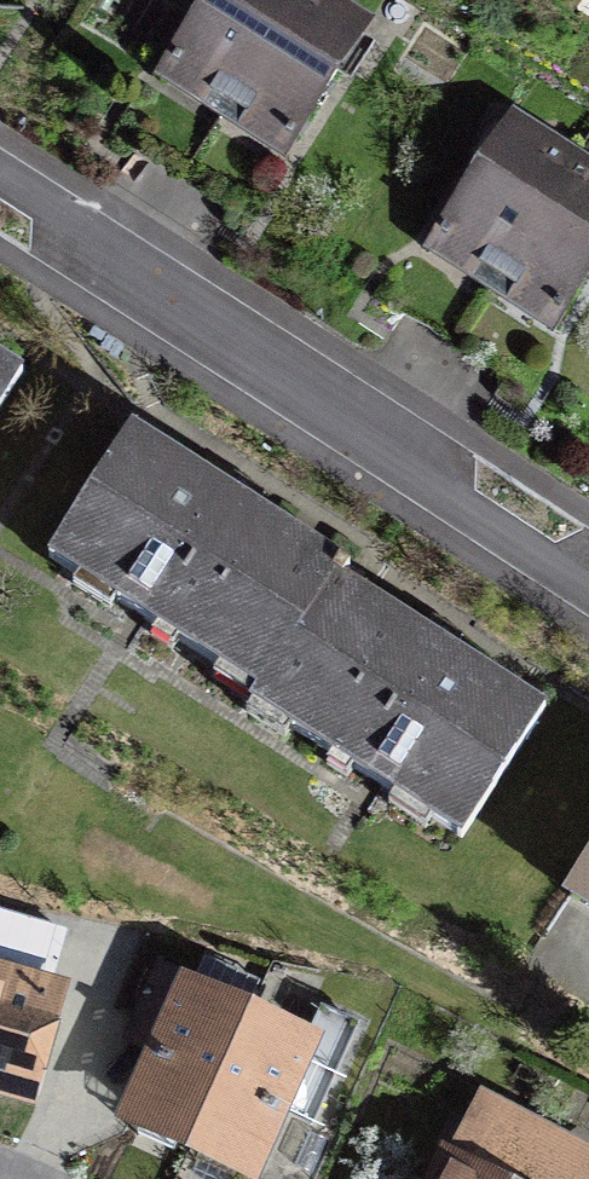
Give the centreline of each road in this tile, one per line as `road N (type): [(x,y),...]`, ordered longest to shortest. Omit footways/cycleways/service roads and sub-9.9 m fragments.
road 1 (residential): [(588,574),(0,191)]

